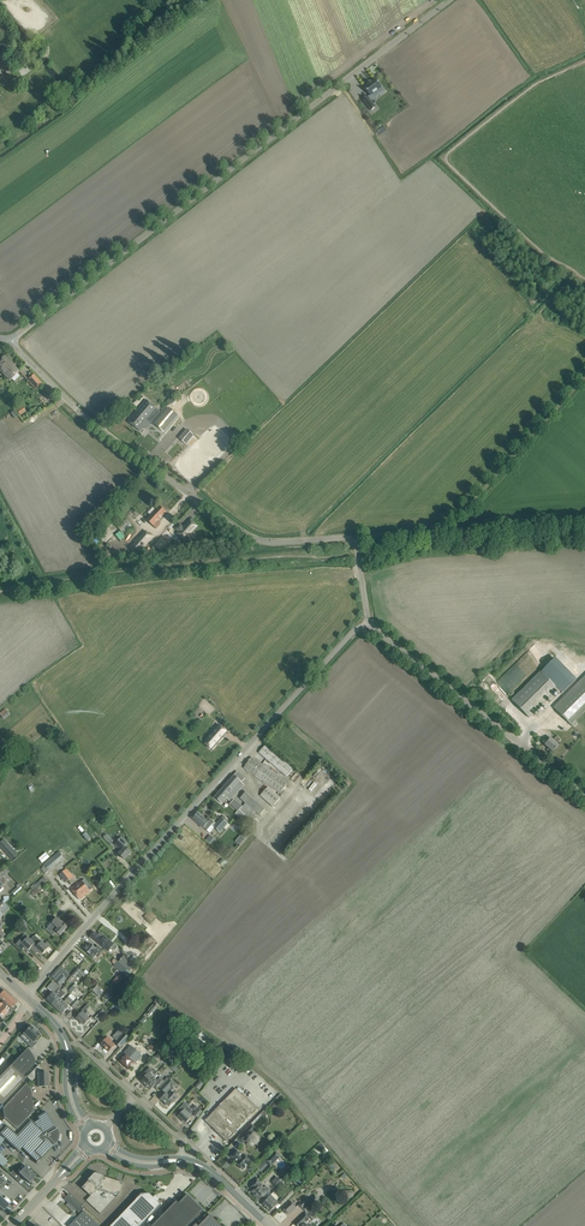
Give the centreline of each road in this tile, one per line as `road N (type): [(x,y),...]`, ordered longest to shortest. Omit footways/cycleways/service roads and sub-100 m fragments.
road 1 (unclassified): [(6,338),(450,0)]
road 2 (unclassified): [(30,999),(366,623)]
road 3 (unclassified): [(366,623),(353,543),(249,541),(67,401),(6,338)]
road 4 (track): [(584,62),(532,88),(447,159),(549,258),(584,278)]
road 5 (track): [(346,539),(443,531),(584,375)]
road 6 (unclassified): [(584,801),(366,623)]
road 7 (tertiary): [(269,1225),(201,1166),(137,1161),(106,1147)]
road 8 (tertiary): [(87,1128),(73,1103),(67,1045),(30,999)]

